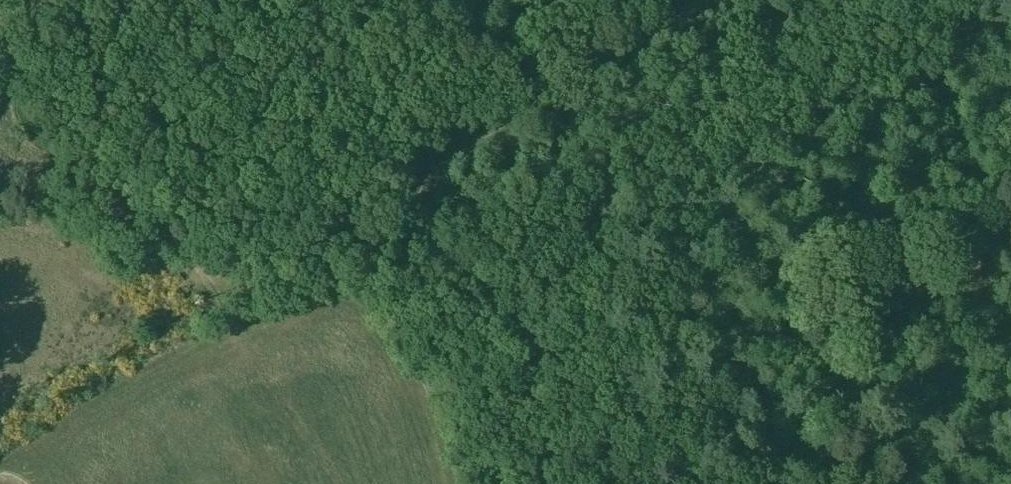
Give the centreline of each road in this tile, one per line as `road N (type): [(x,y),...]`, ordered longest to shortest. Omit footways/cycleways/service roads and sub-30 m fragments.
road 1 (track): [(415,228),(317,243),(257,283),(211,275),(43,128),(0,22)]
road 2 (track): [(707,0),(433,168),(416,196),(415,228)]
road 3 (track): [(548,483),(534,421),(534,355),(523,325),(415,228)]

